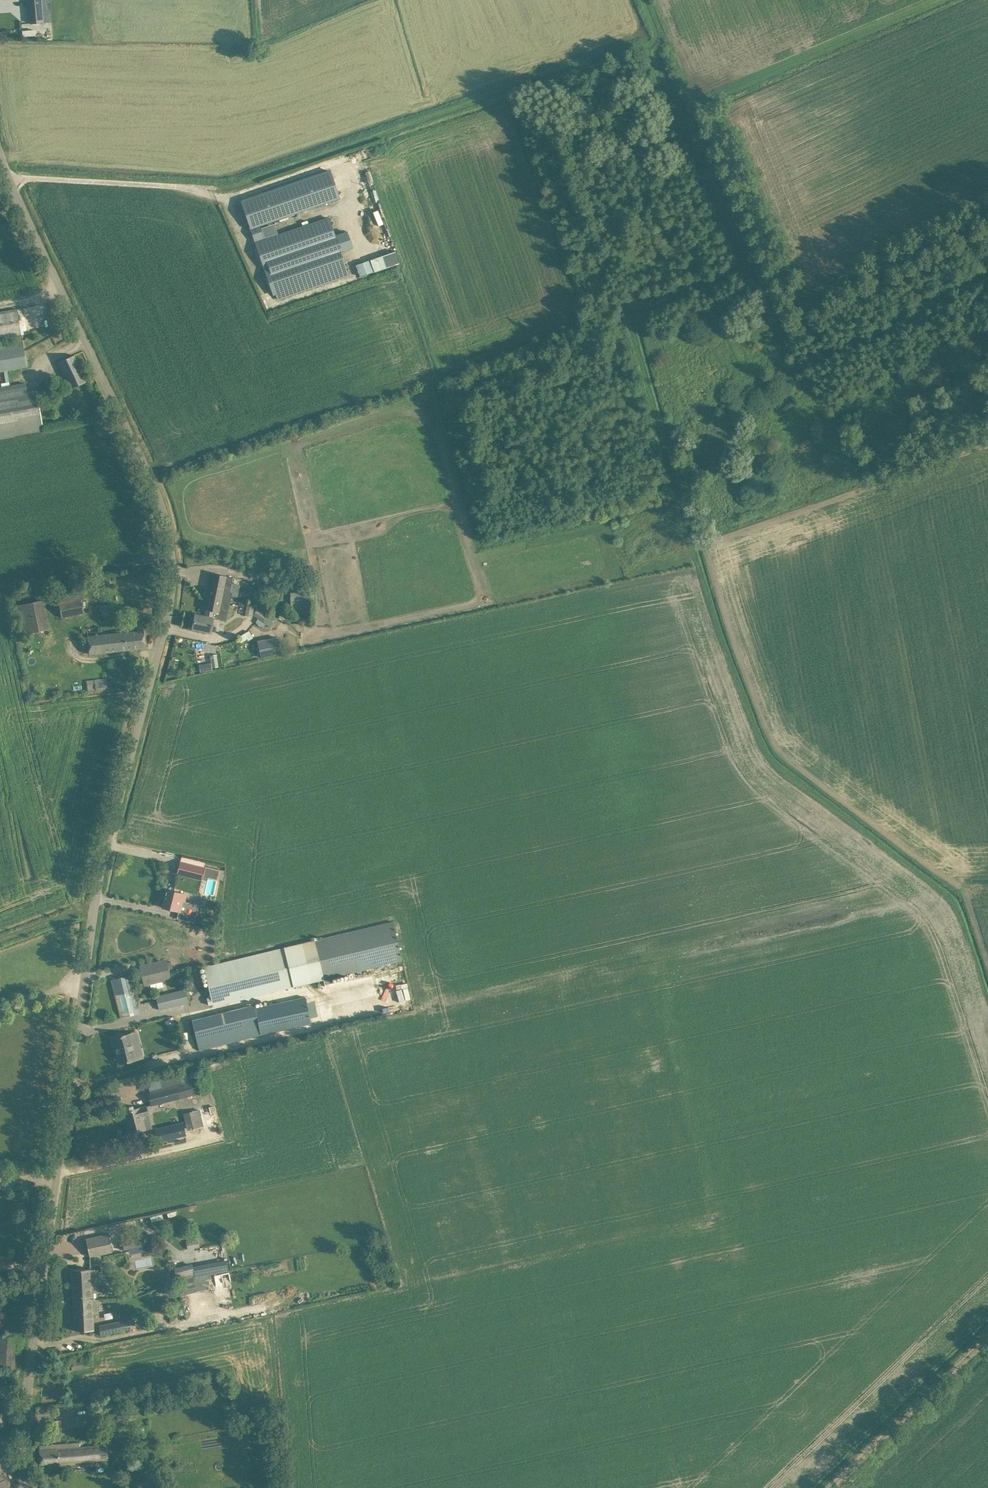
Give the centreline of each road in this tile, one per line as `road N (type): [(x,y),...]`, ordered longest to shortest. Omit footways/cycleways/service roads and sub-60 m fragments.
road 1 (unclassified): [(22,1487),(31,1363),(92,916),(161,634),(170,540),(164,506),(0,155)]
road 2 (track): [(831,1487),(987,1337)]

